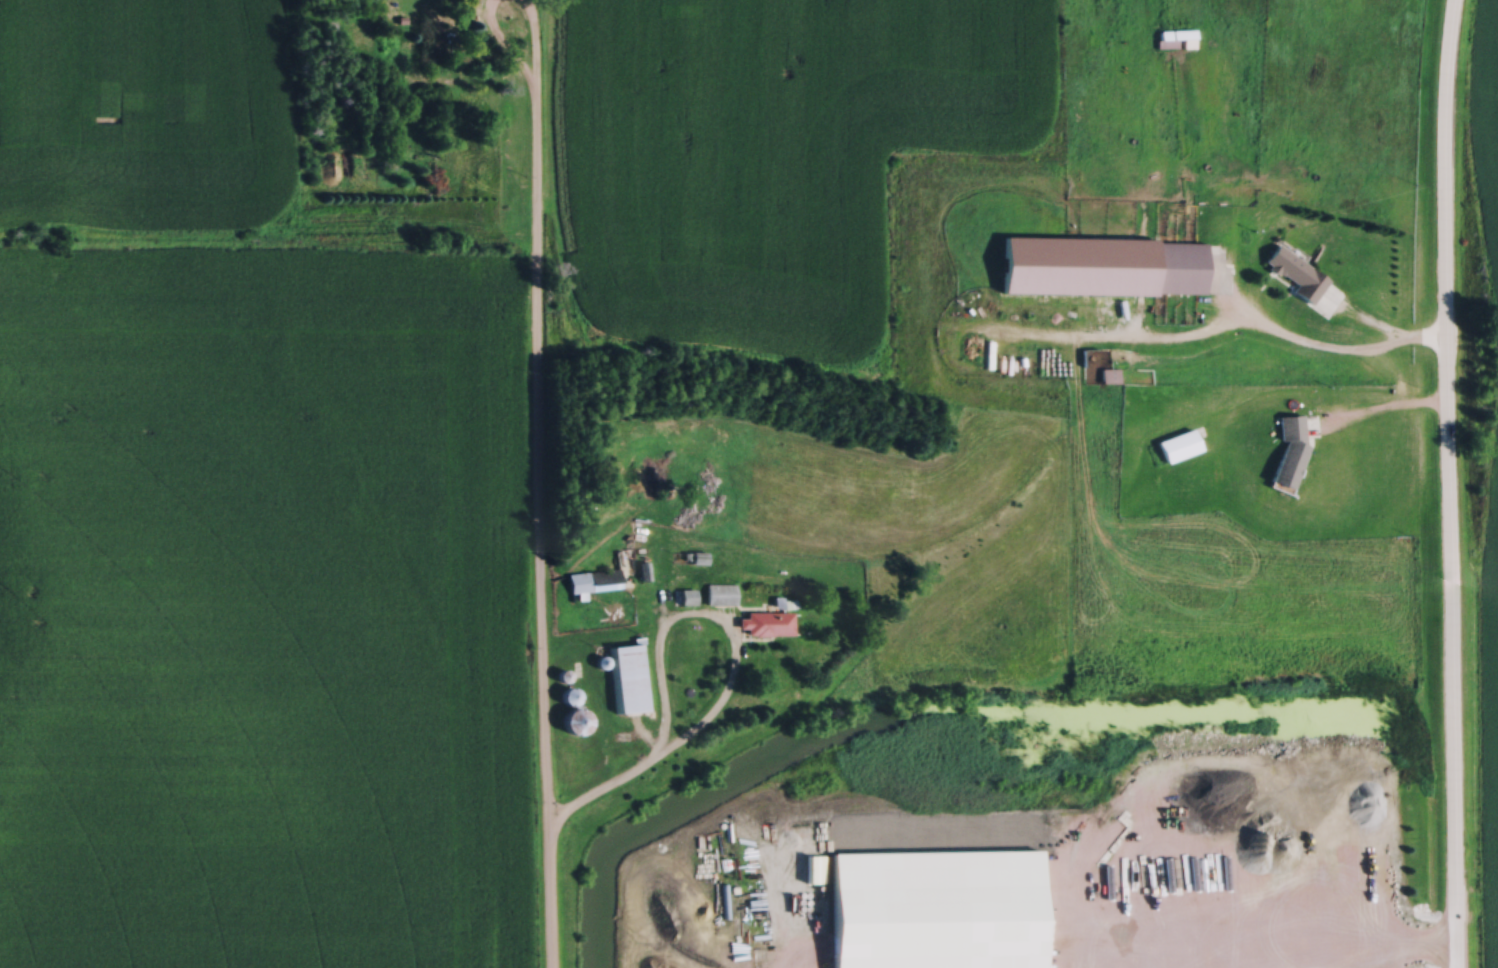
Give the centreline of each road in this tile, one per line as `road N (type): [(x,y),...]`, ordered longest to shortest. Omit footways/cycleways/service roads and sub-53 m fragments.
road 1 (residential): [(530,0),(539,26),(538,427),(555,967)]
road 2 (tertiary): [(1452,0),(1445,167),(1459,967)]

